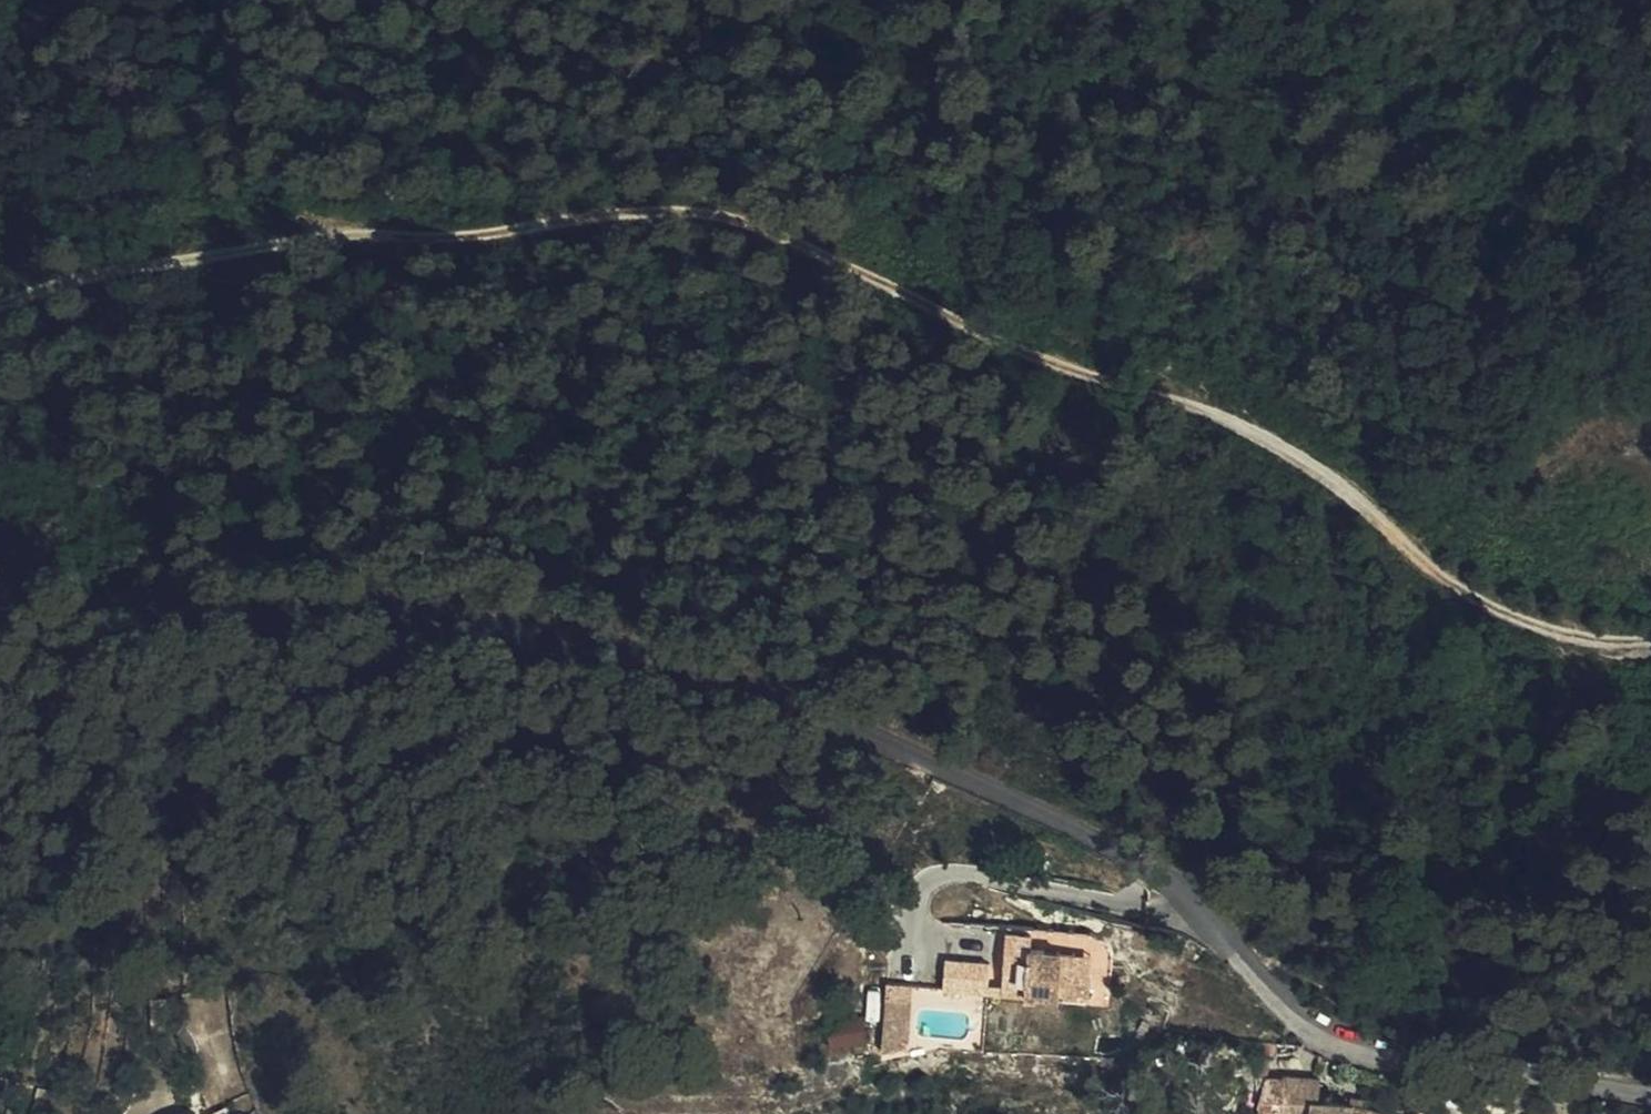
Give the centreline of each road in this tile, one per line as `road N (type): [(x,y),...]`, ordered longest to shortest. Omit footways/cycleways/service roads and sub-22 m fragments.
road 1 (unclassified): [(0,598),(218,599),(403,611),(600,636),(741,676),(1148,863),(1302,1020),(1355,1047),(1650,1092)]
road 2 (track): [(1650,634),(1547,638),(1420,568),(1333,481),(1181,399),(1090,384),(714,214),(594,216),(491,241),(309,230)]

